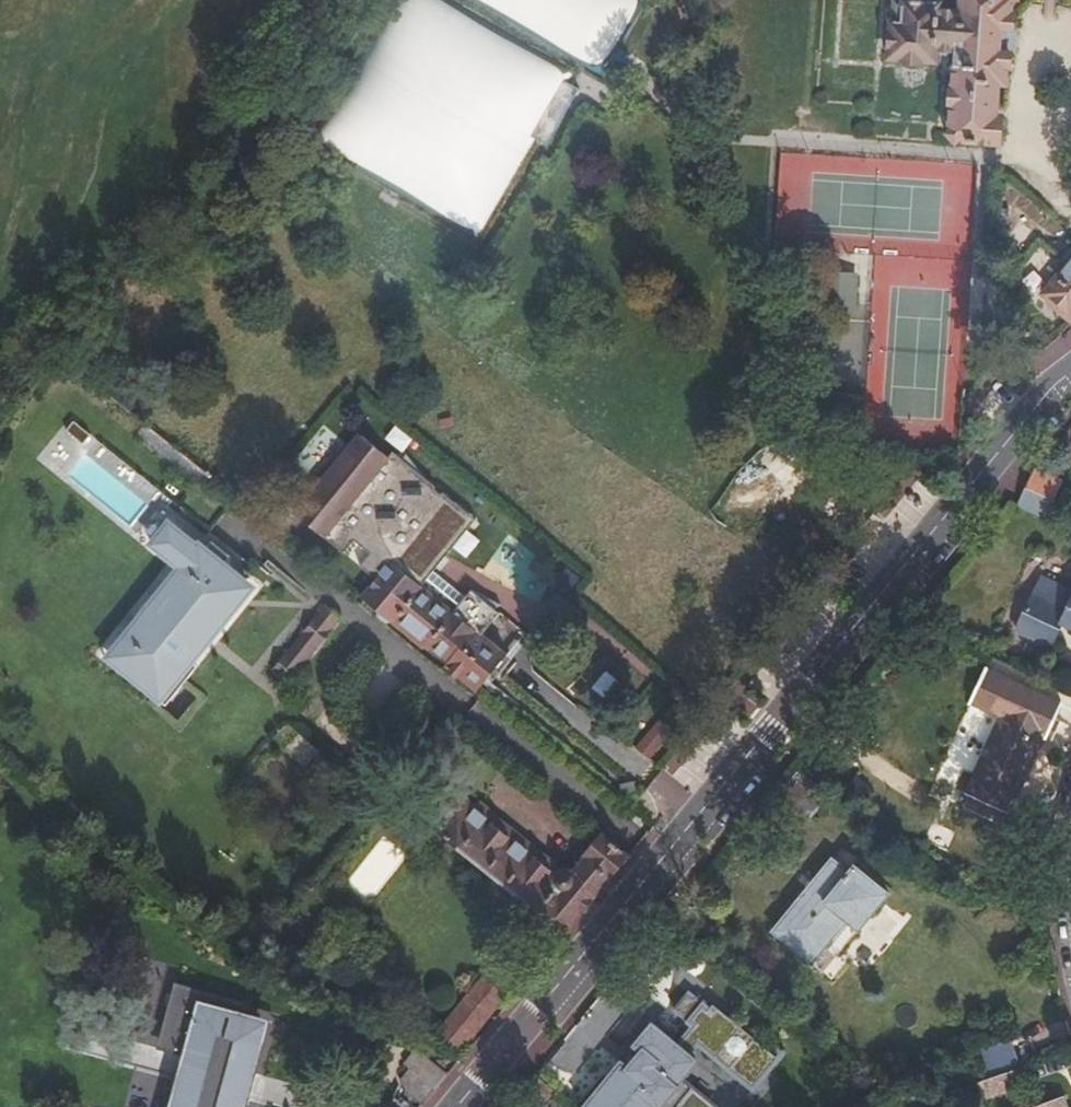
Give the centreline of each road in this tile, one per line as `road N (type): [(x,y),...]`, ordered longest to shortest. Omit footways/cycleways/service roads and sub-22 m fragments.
road 1 (residential): [(458,1106),(1070,377)]

